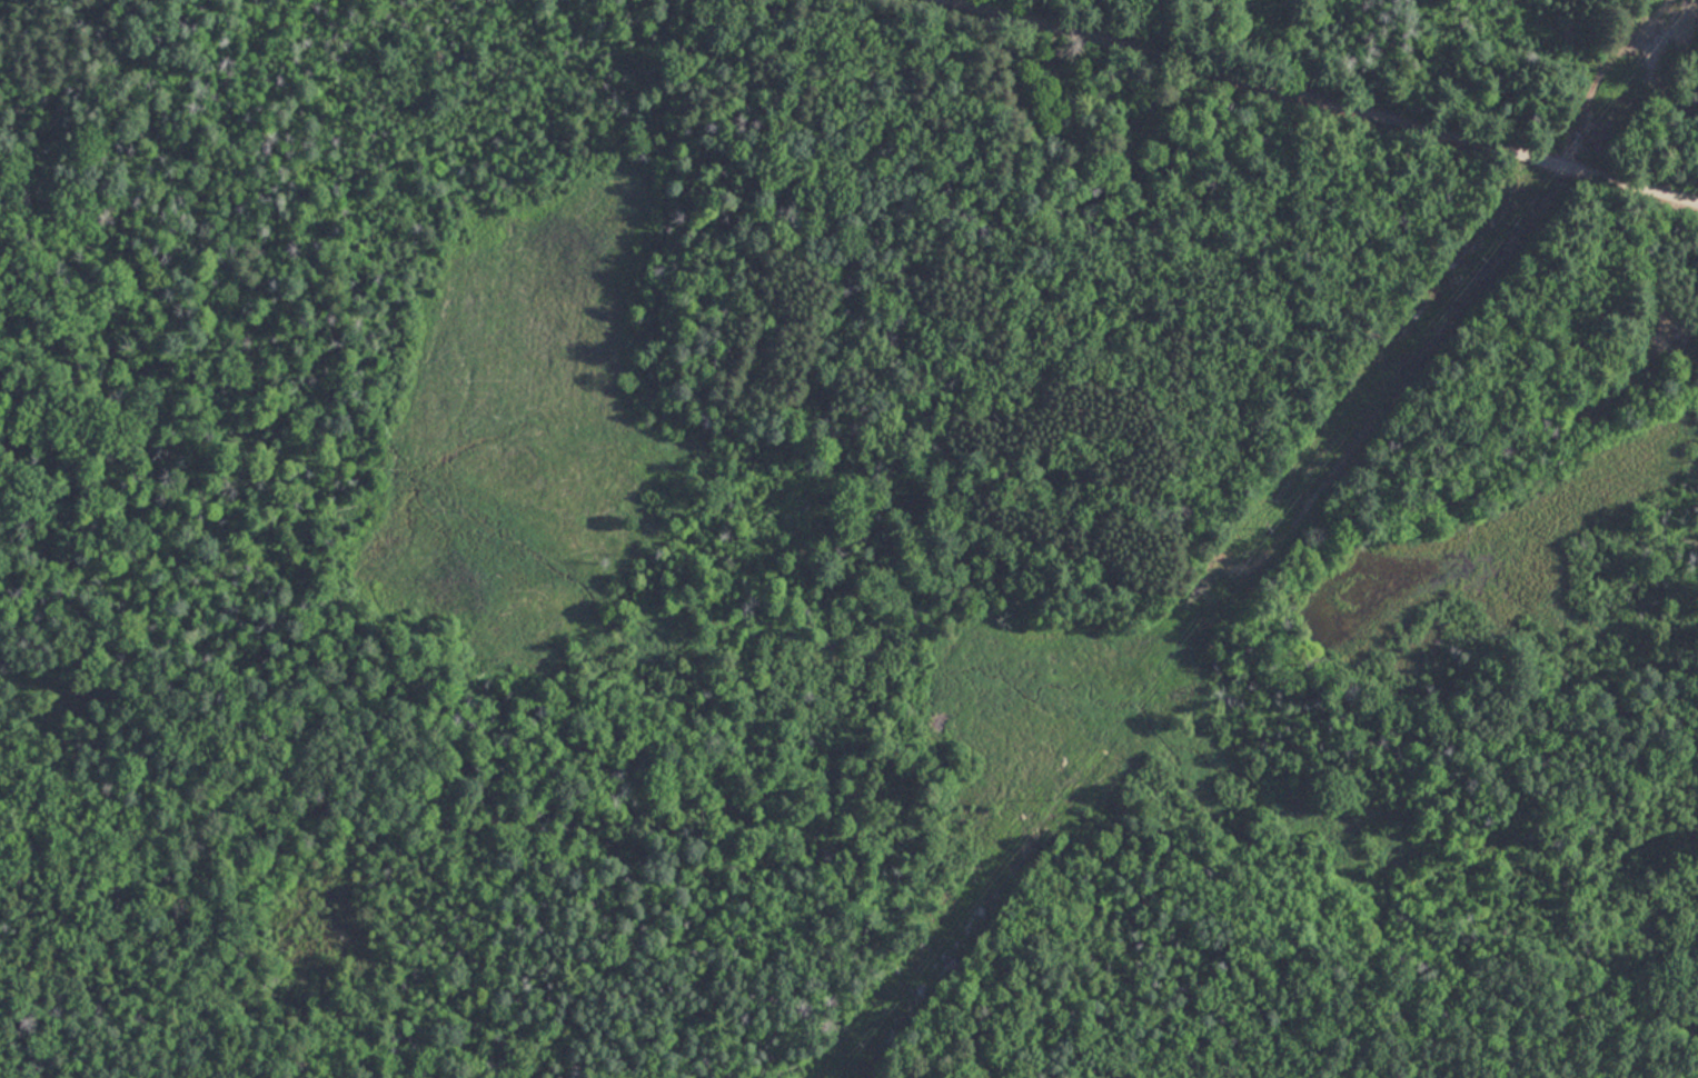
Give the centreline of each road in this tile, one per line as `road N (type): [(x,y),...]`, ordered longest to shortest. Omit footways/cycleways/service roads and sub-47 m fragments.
road 1 (residential): [(1697,200),(967,0)]

